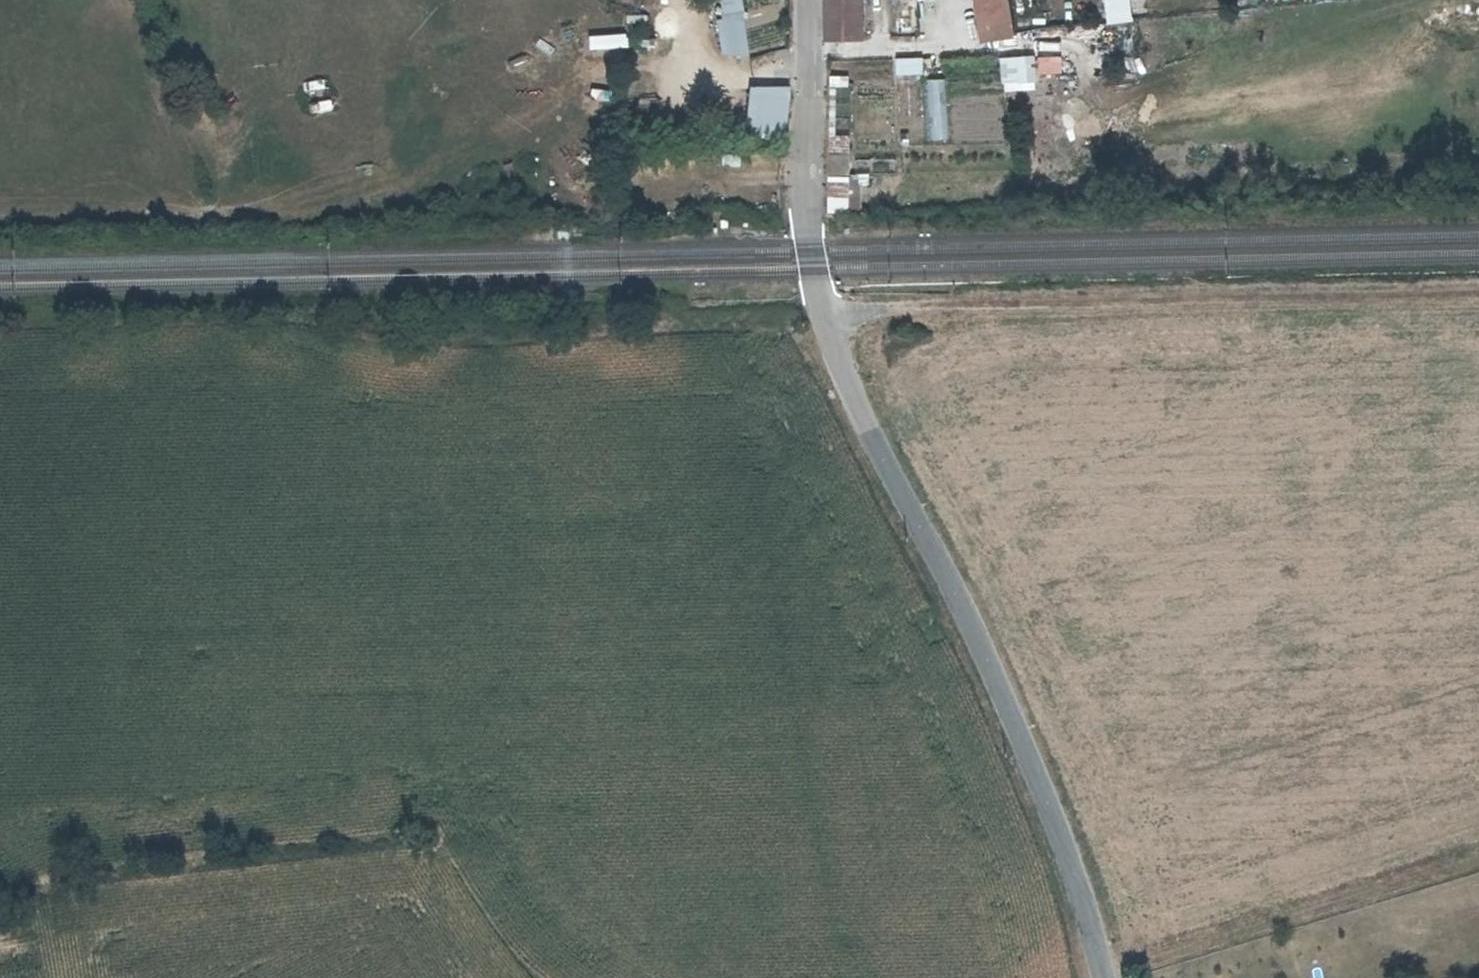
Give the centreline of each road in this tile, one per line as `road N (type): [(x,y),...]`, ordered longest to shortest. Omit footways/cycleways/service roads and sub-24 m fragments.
road 1 (tertiary): [(810,0),(806,203),(822,322),(1027,748),(1101,977)]
road 2 (track): [(820,311),(1478,294)]

